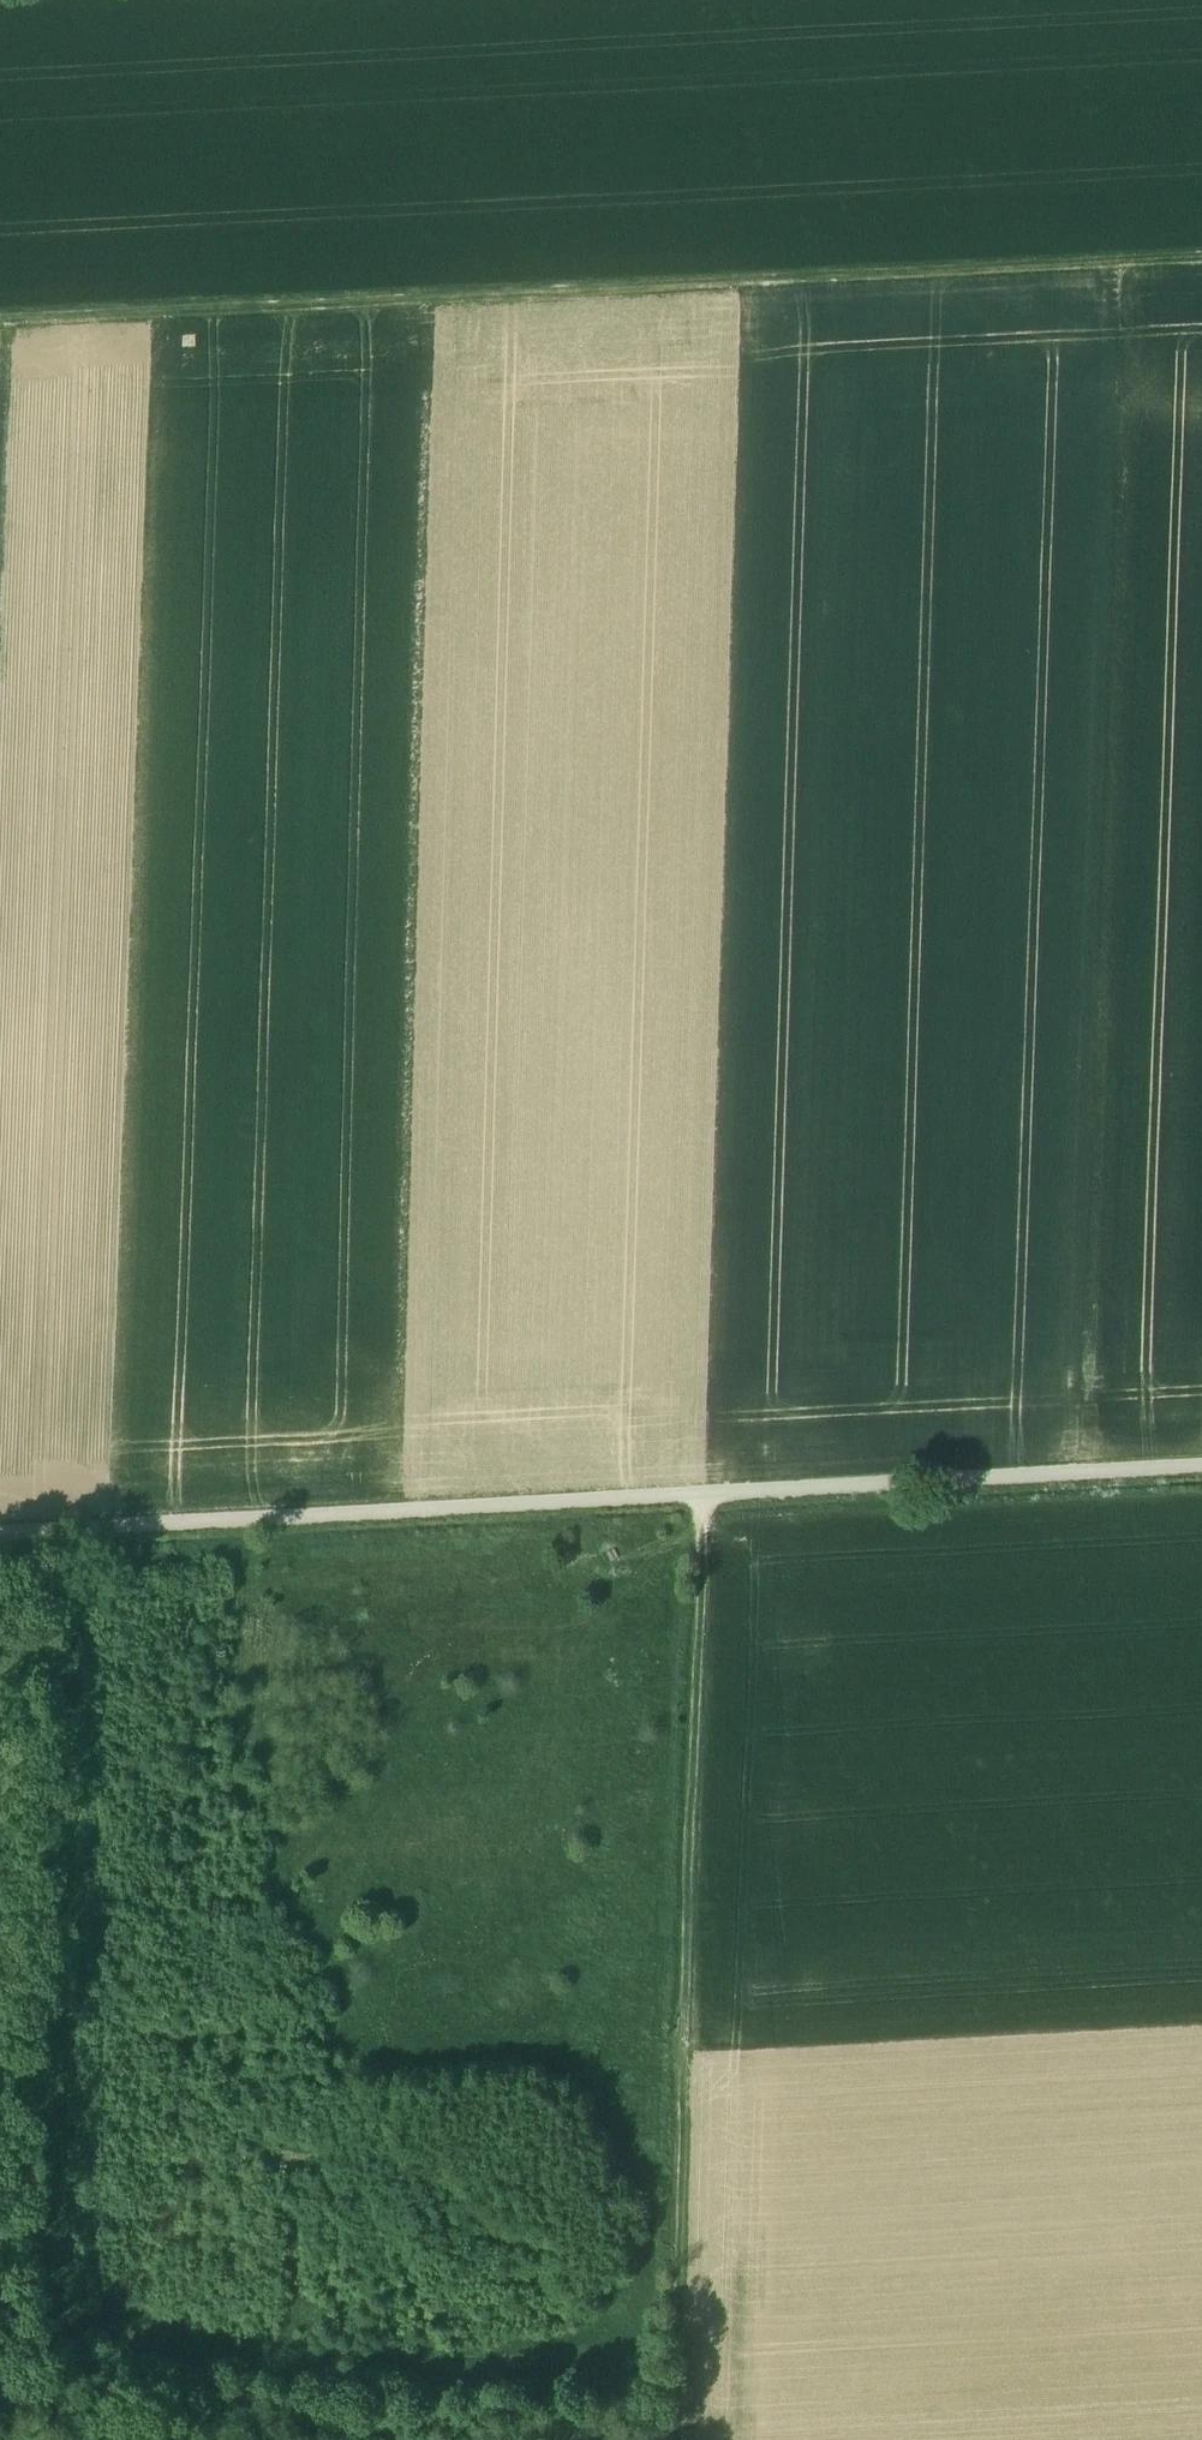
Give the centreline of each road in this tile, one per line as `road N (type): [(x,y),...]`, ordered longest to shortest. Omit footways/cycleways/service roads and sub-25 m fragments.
road 1 (track): [(1201,1465),(0,1535)]
road 2 (track): [(1201,258),(0,319)]
road 3 (track): [(700,1491),(693,2439)]

